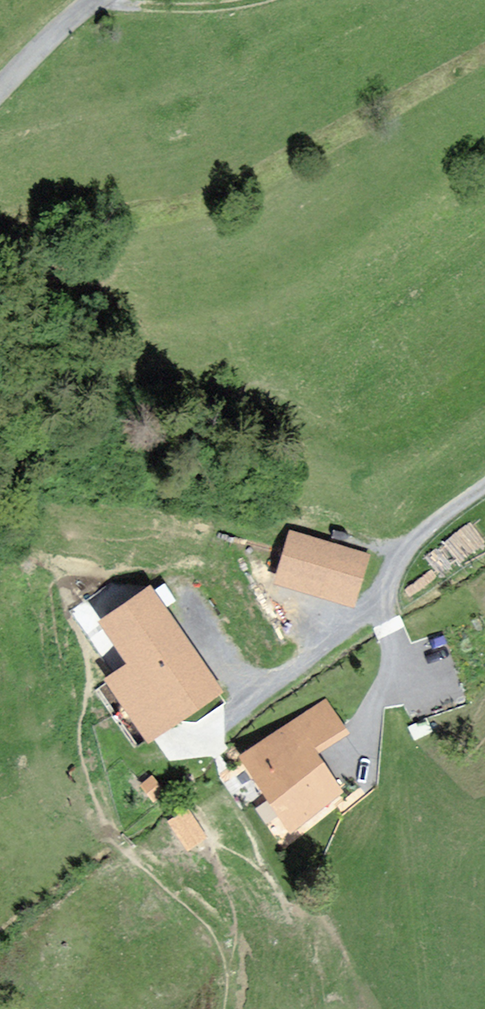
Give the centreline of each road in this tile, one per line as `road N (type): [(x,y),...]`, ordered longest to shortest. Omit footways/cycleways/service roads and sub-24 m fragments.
road 1 (track): [(484,485),(430,527),(395,577),(390,637),(401,675)]
road 2 (track): [(228,723),(391,598)]
road 3 (track): [(110,0),(171,8),(266,0)]
road 4 (tertiary): [(0,89),(91,0)]

